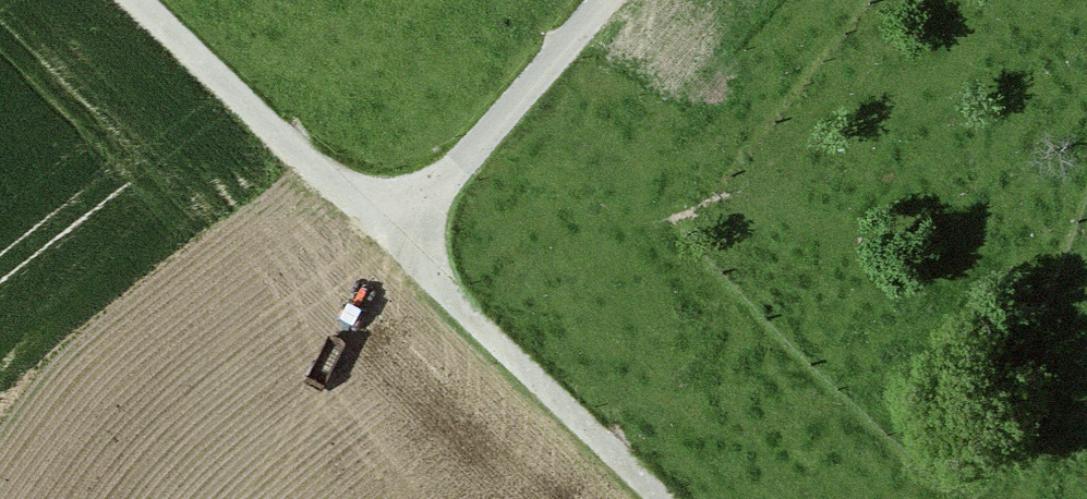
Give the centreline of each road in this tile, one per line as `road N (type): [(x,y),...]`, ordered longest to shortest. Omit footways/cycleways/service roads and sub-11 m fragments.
road 1 (track): [(398,234),(673,498)]
road 2 (track): [(398,234),(157,0)]
road 3 (residential): [(602,0),(398,234)]

